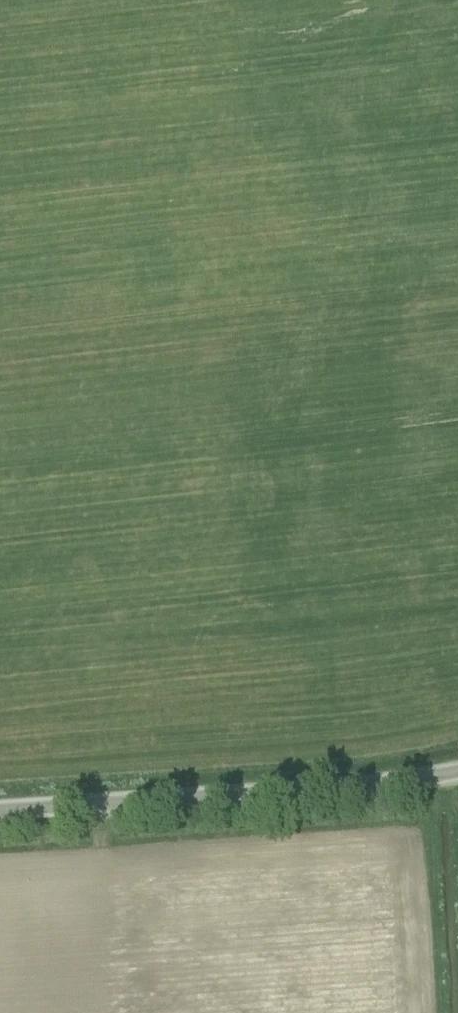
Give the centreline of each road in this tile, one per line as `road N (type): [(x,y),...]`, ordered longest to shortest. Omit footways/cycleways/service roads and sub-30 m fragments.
road 1 (unclassified): [(0,809),(416,783),(457,772)]

